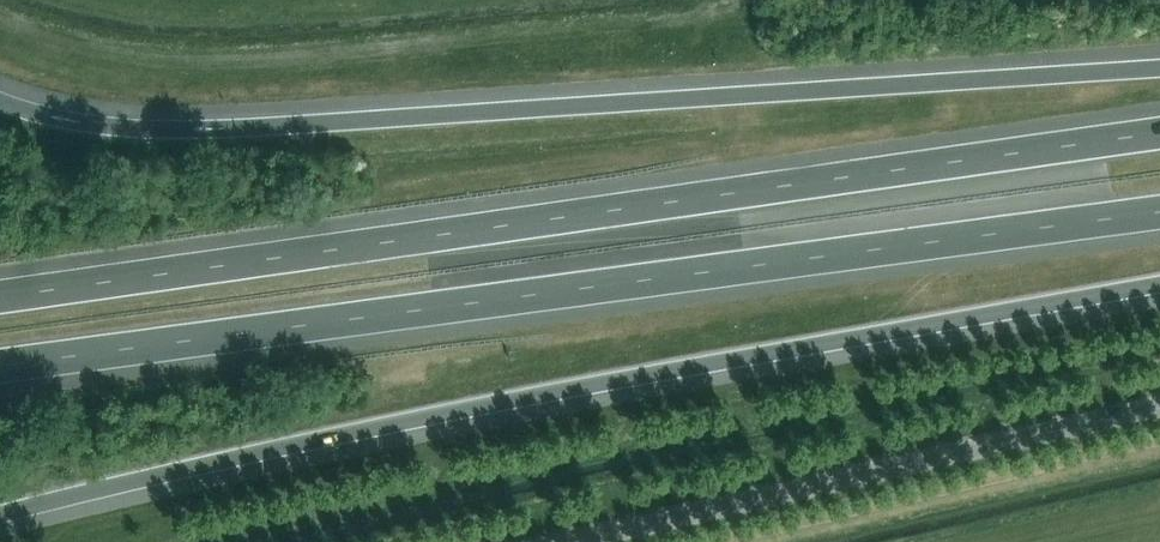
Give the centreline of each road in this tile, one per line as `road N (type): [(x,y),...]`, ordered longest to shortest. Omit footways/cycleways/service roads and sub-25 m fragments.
road 1 (motorway): [(0,514),(492,403),(1159,284)]
road 2 (motorway): [(1159,133),(0,296)]
road 3 (motorway): [(0,366),(1159,212)]
road 4 (motorway): [(1159,68),(216,128),(119,127),(0,99)]
road 5 (unclassified): [(566,541),(1159,406)]

